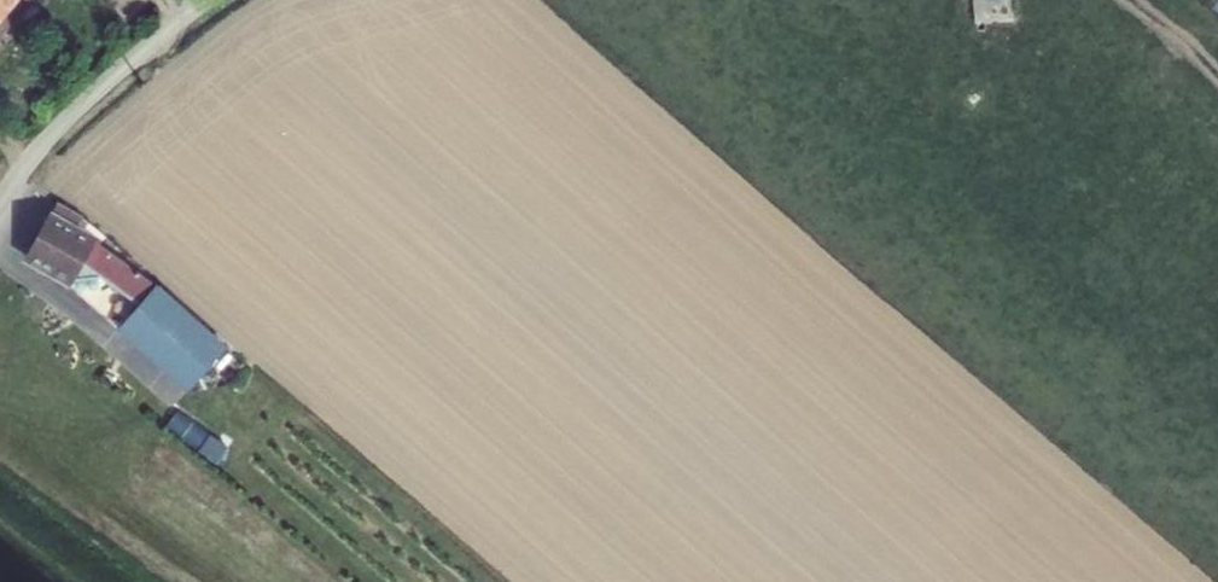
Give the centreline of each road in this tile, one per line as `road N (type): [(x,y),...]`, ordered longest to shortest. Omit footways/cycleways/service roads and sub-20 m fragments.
road 1 (unclassified): [(207,0),(83,105),(0,207)]

